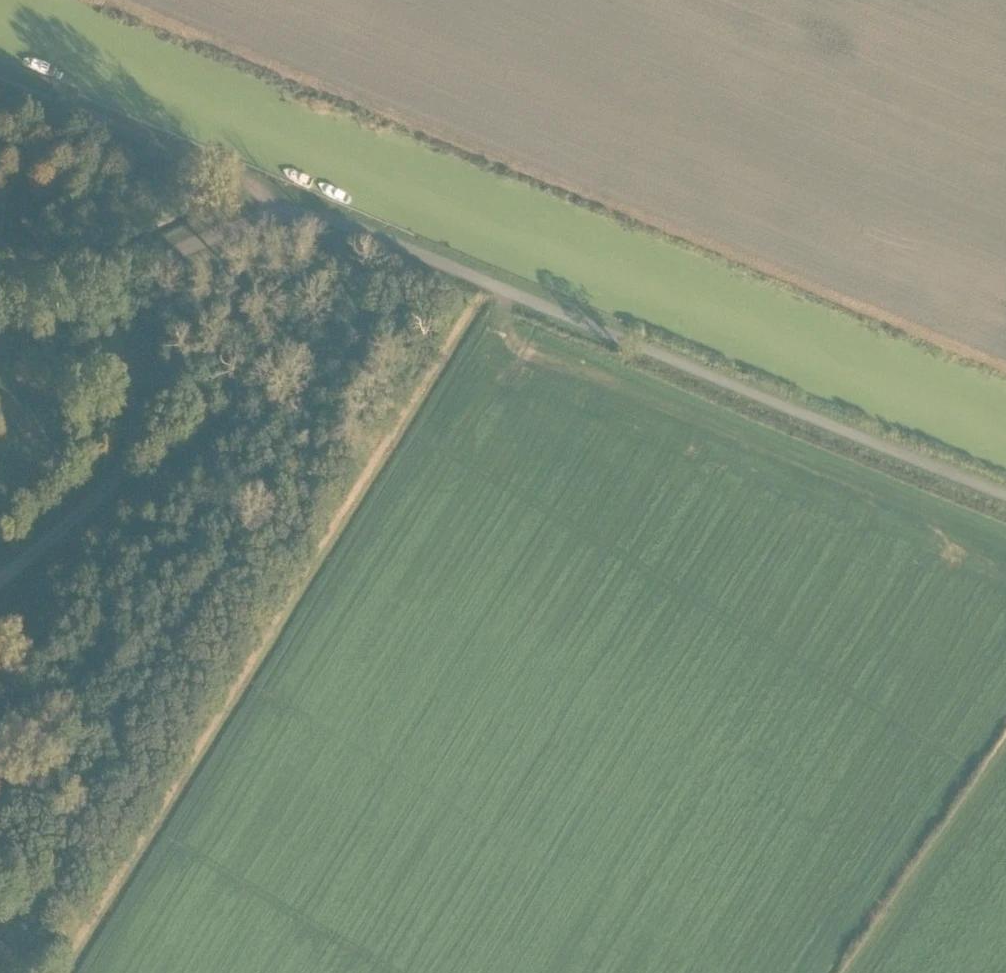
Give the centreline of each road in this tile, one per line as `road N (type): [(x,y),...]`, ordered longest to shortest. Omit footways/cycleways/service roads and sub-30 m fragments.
road 1 (unclassified): [(1005,496),(370,232),(281,216)]
road 2 (unclassified): [(0,285),(102,284),(281,216)]

